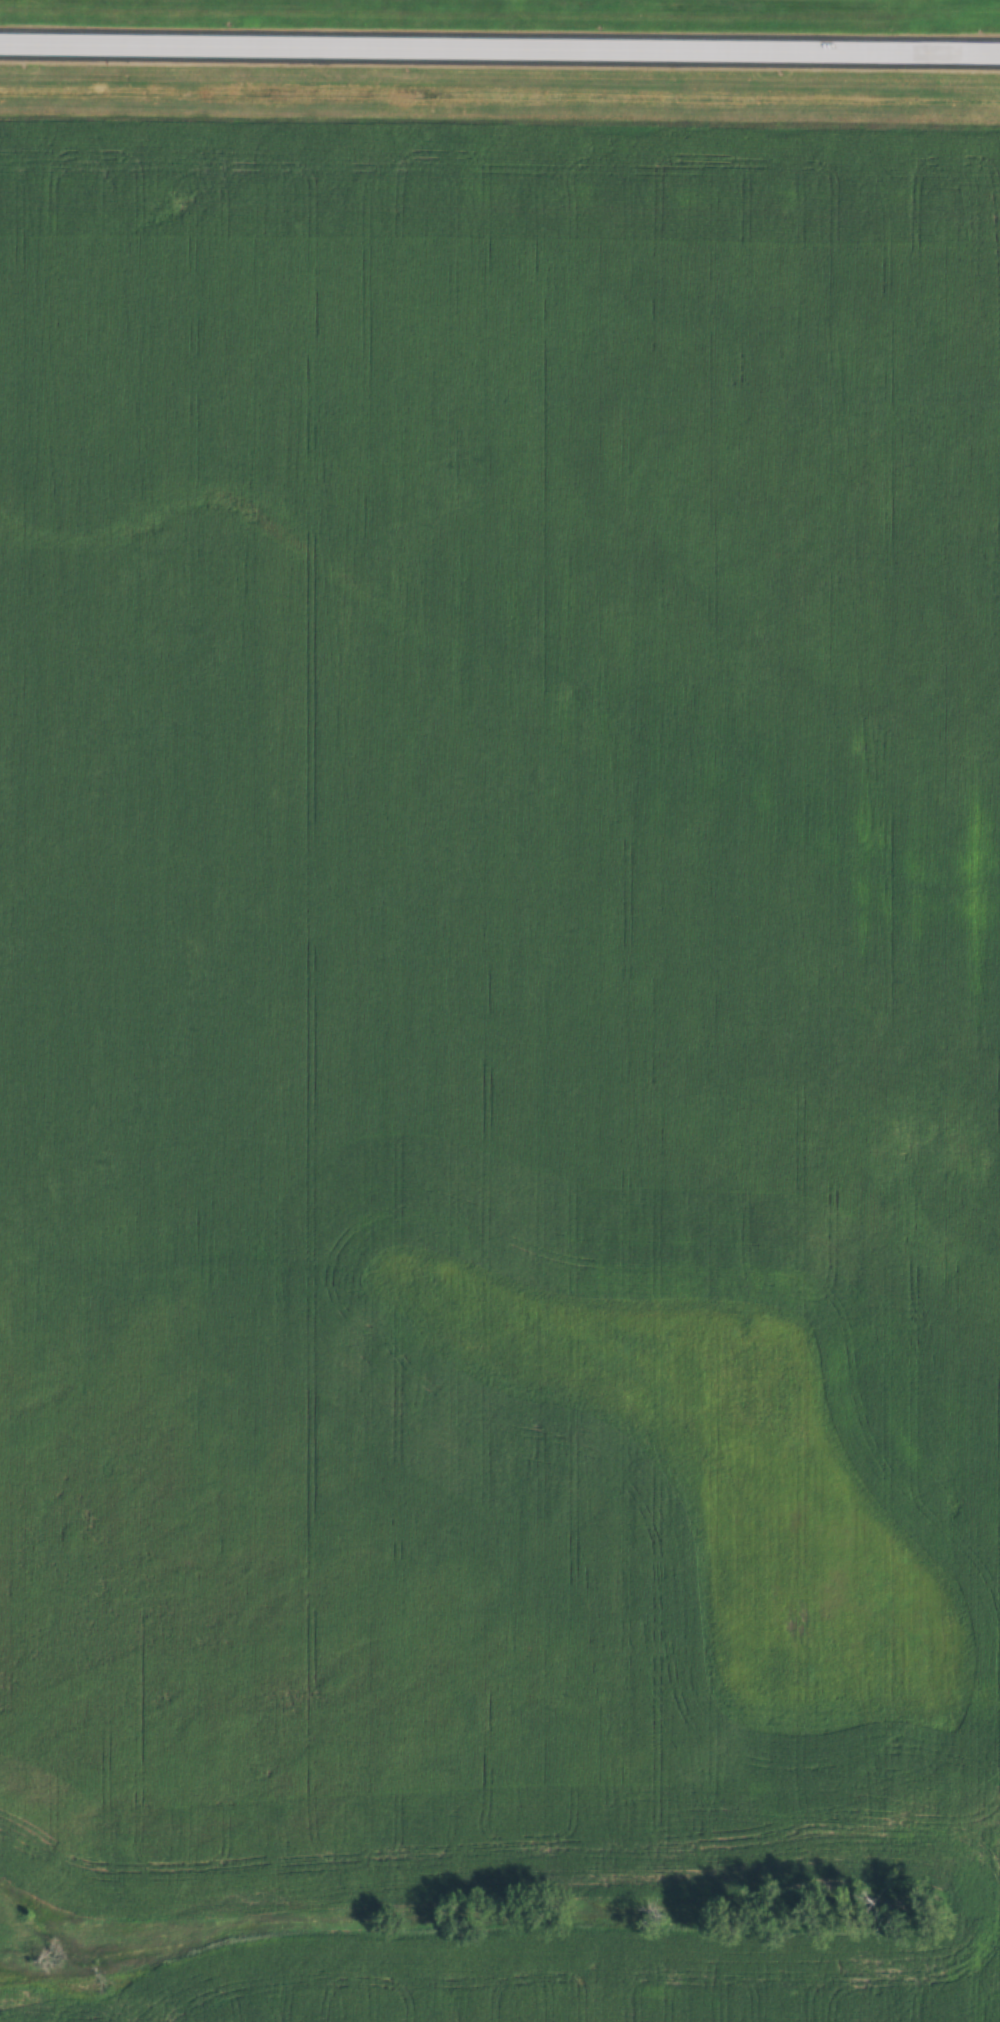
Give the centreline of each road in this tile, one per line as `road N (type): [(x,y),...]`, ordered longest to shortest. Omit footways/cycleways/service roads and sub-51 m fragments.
road 1 (primary): [(0,41),(999,47)]

